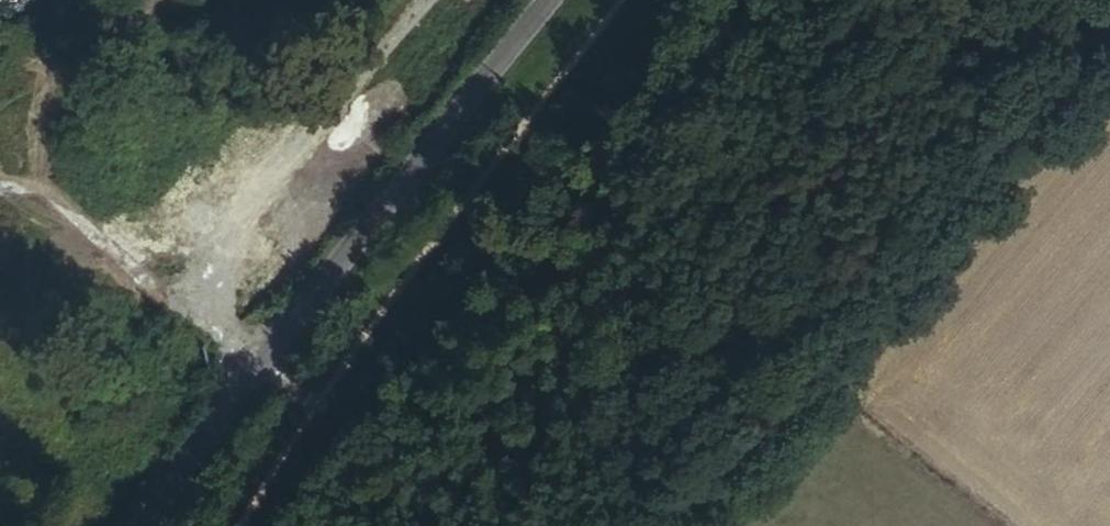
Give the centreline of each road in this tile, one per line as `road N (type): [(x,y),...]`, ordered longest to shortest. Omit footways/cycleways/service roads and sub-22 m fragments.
road 1 (unclassified): [(193,525),(295,360),(567,0)]

